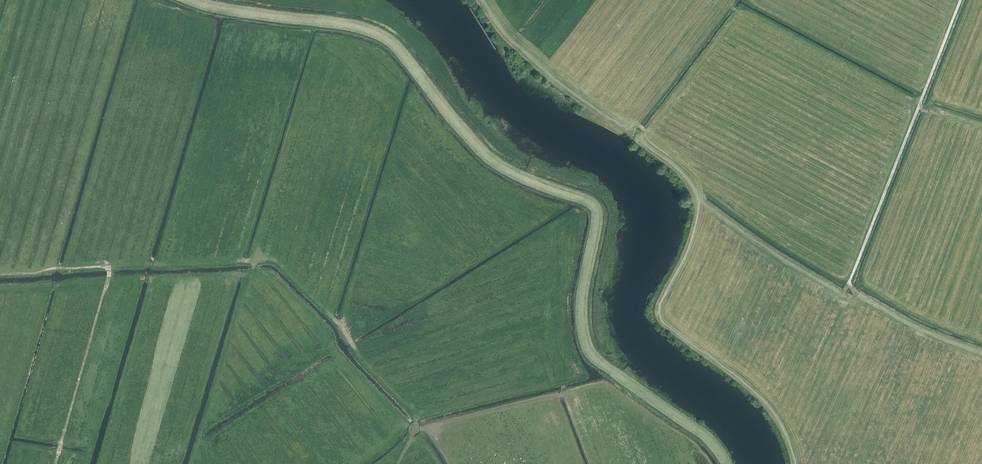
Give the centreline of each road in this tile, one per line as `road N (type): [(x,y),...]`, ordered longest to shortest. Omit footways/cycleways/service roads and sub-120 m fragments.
road 1 (track): [(197,0),(374,29),(405,51),(498,161),(593,201),(599,226),(585,316),(592,352),(702,430),(730,463)]

